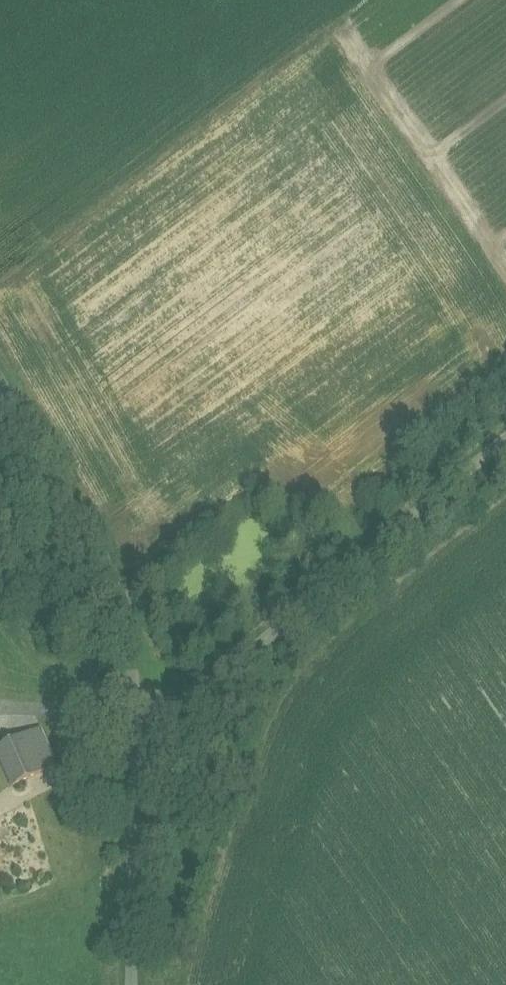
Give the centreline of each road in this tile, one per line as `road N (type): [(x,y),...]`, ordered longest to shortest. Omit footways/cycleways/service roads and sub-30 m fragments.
road 1 (unclassified): [(154,689),(505,440)]
road 2 (residential): [(154,689),(76,508),(0,380)]
road 3 (residential): [(132,984),(134,846),(154,689)]

